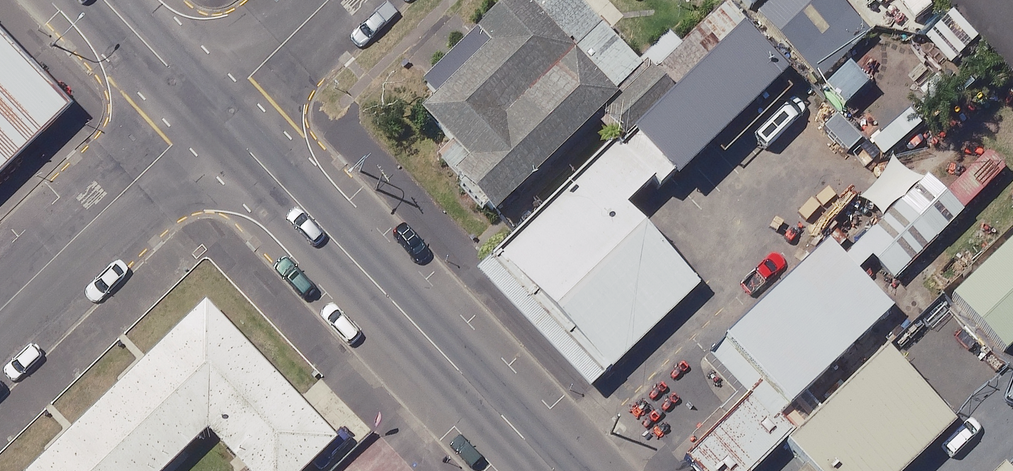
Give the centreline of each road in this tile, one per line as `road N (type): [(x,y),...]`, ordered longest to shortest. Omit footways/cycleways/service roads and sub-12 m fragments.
road 1 (tertiary): [(539,470),(210,113)]
road 2 (unclassified): [(0,315),(210,113)]
road 3 (residential): [(328,0),(210,113)]
road 4 (tertiary): [(210,113),(103,0)]

